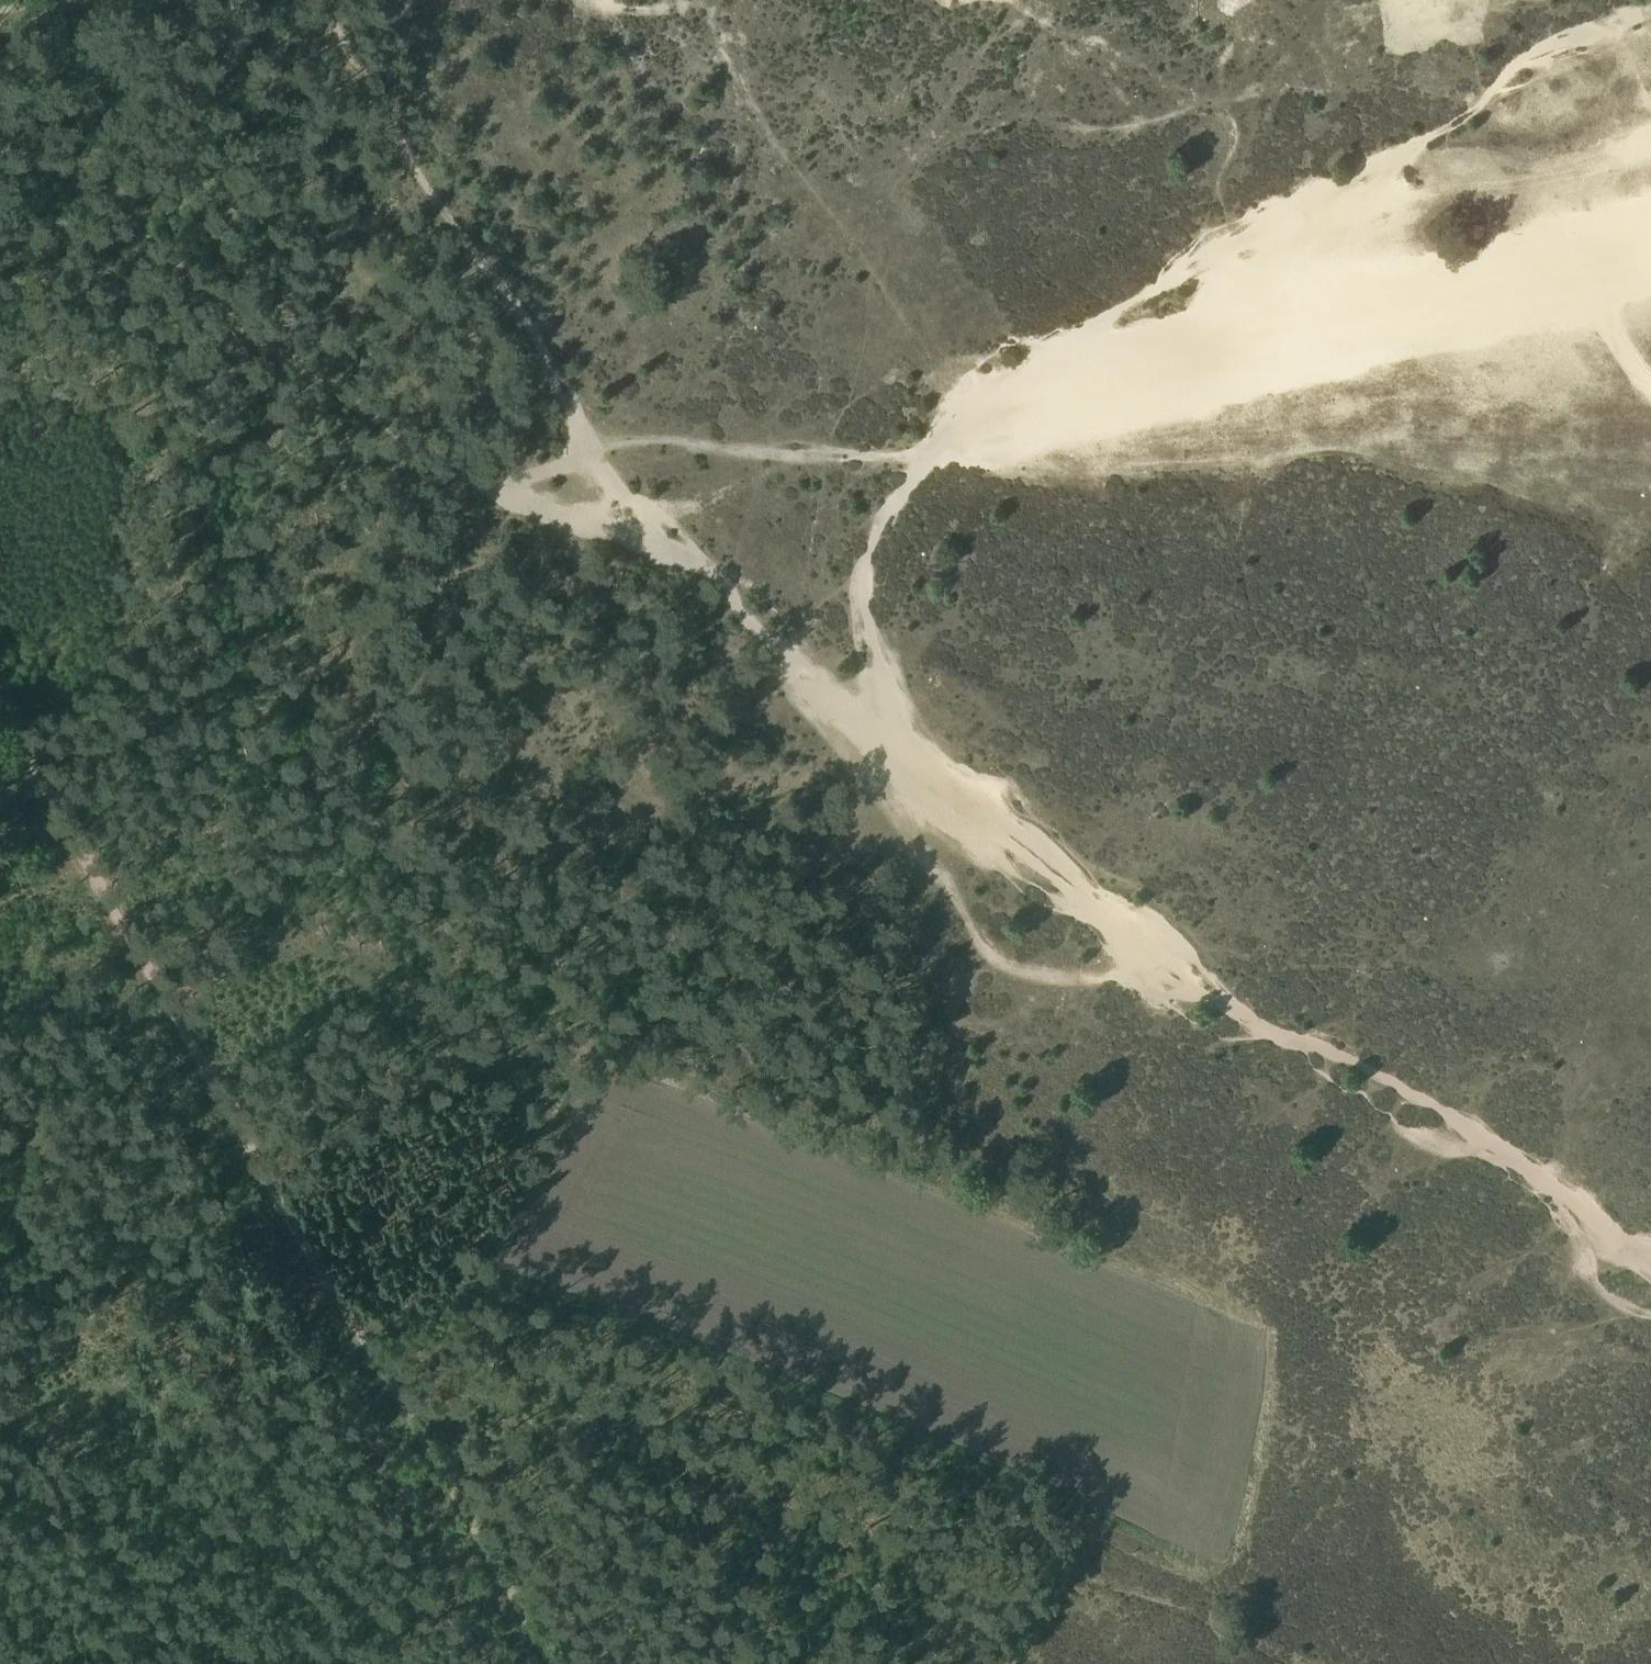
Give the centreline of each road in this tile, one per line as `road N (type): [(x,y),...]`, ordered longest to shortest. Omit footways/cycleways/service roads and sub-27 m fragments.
road 1 (track): [(550,1663),(0,714)]
road 2 (track): [(1020,1663),(1100,1501)]

